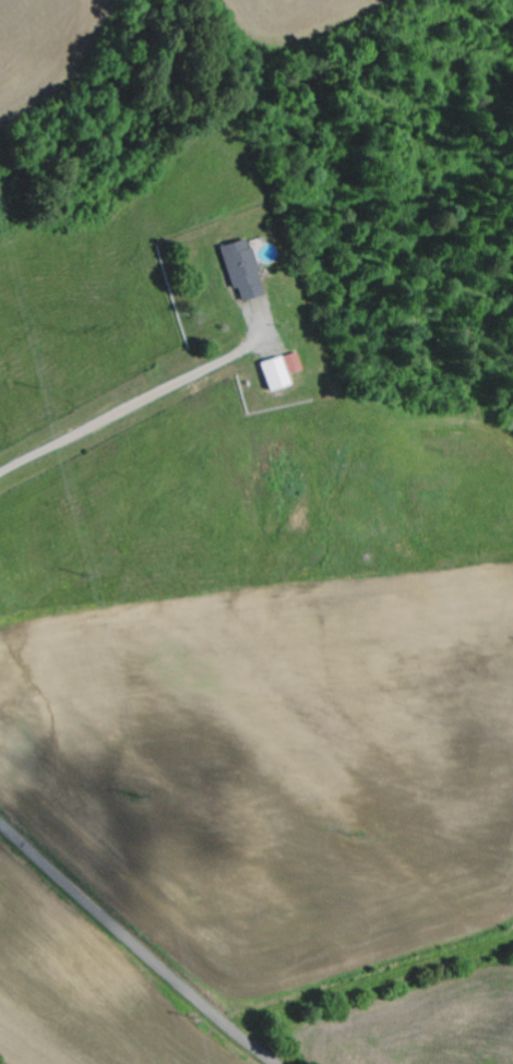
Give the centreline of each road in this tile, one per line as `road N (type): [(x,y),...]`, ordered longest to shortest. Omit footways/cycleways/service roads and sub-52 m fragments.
road 1 (residential): [(274,1063),(0,824)]

